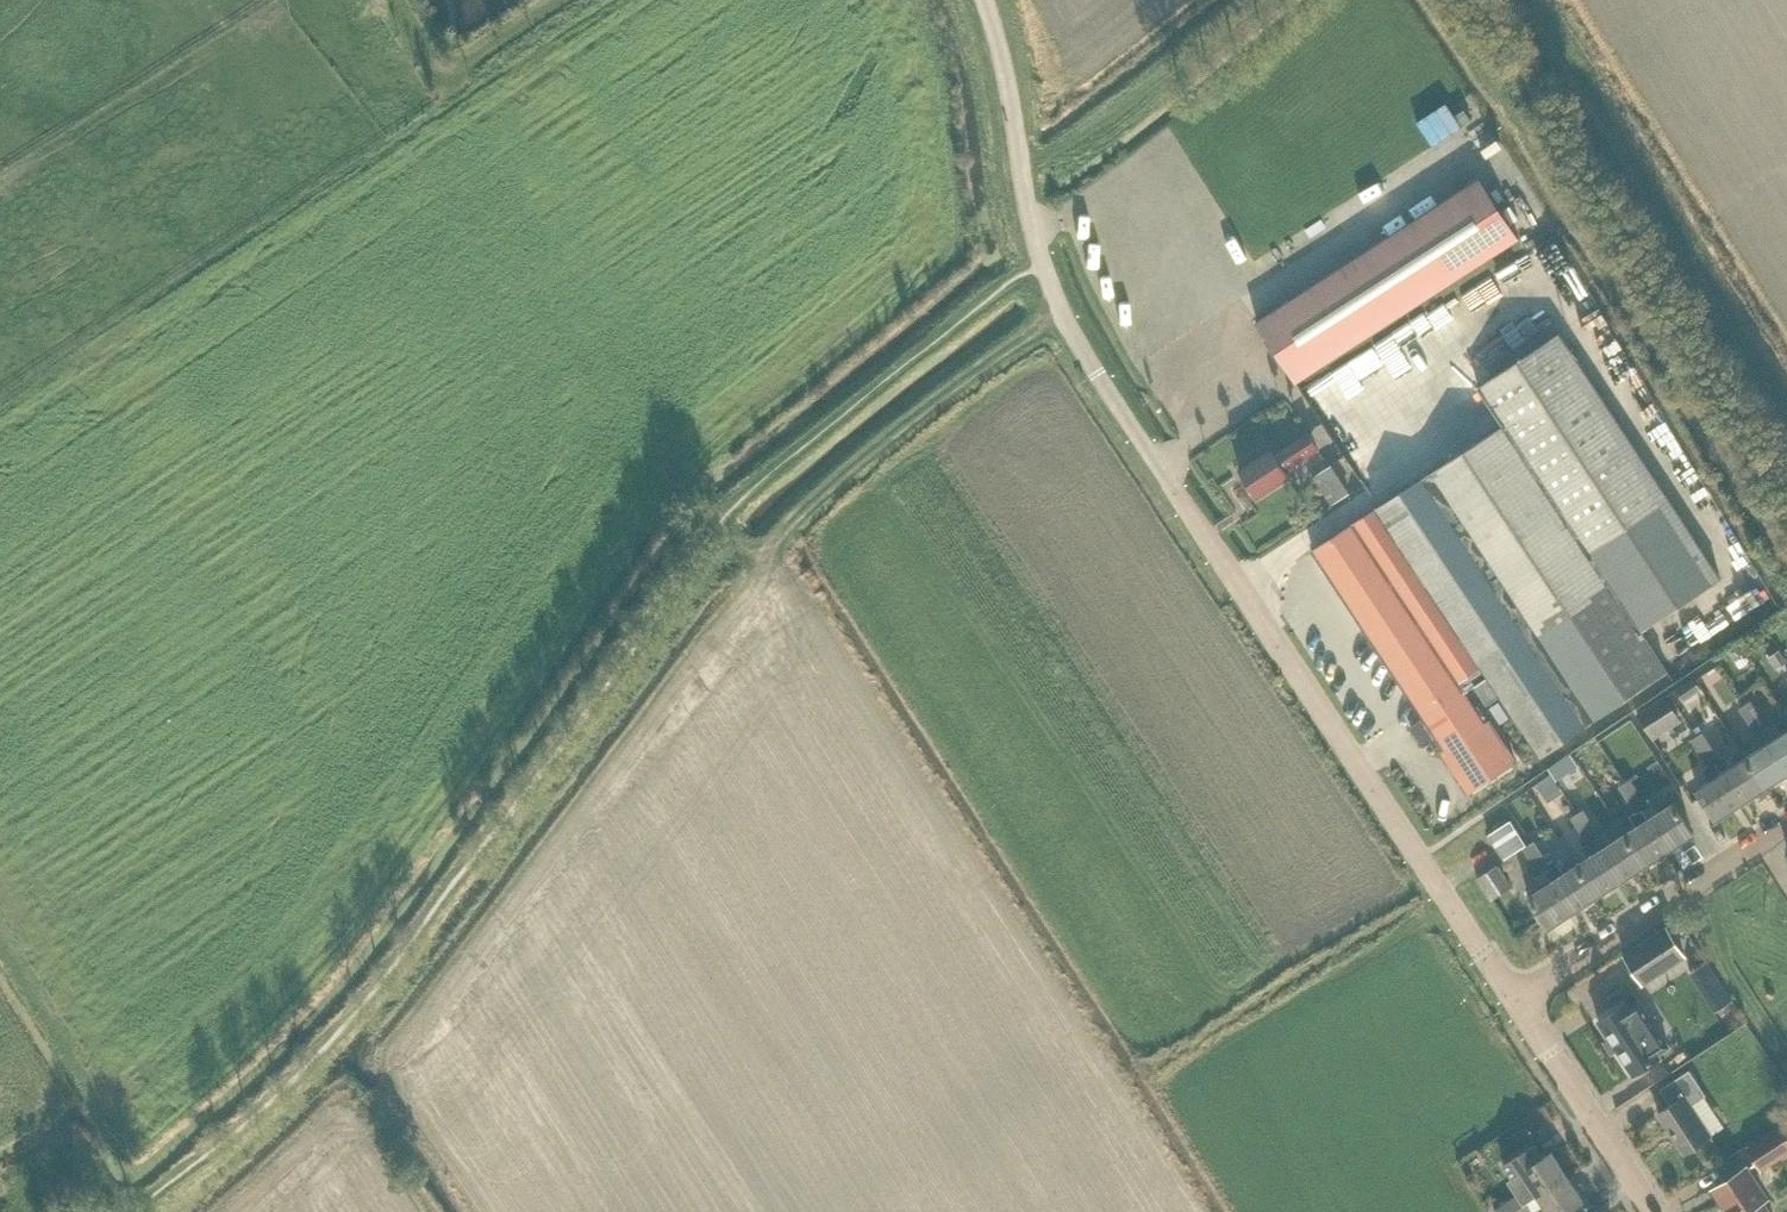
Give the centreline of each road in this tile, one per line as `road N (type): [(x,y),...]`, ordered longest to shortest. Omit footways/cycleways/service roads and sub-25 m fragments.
road 1 (unclassified): [(1516,1002),(1059,311),(1031,222),(986,0)]
road 2 (track): [(1059,311),(1013,338),(782,528),(764,582)]
road 3 (residential): [(1516,1002),(1786,827)]
road 4 (unclassified): [(1654,1211),(1516,1002)]

